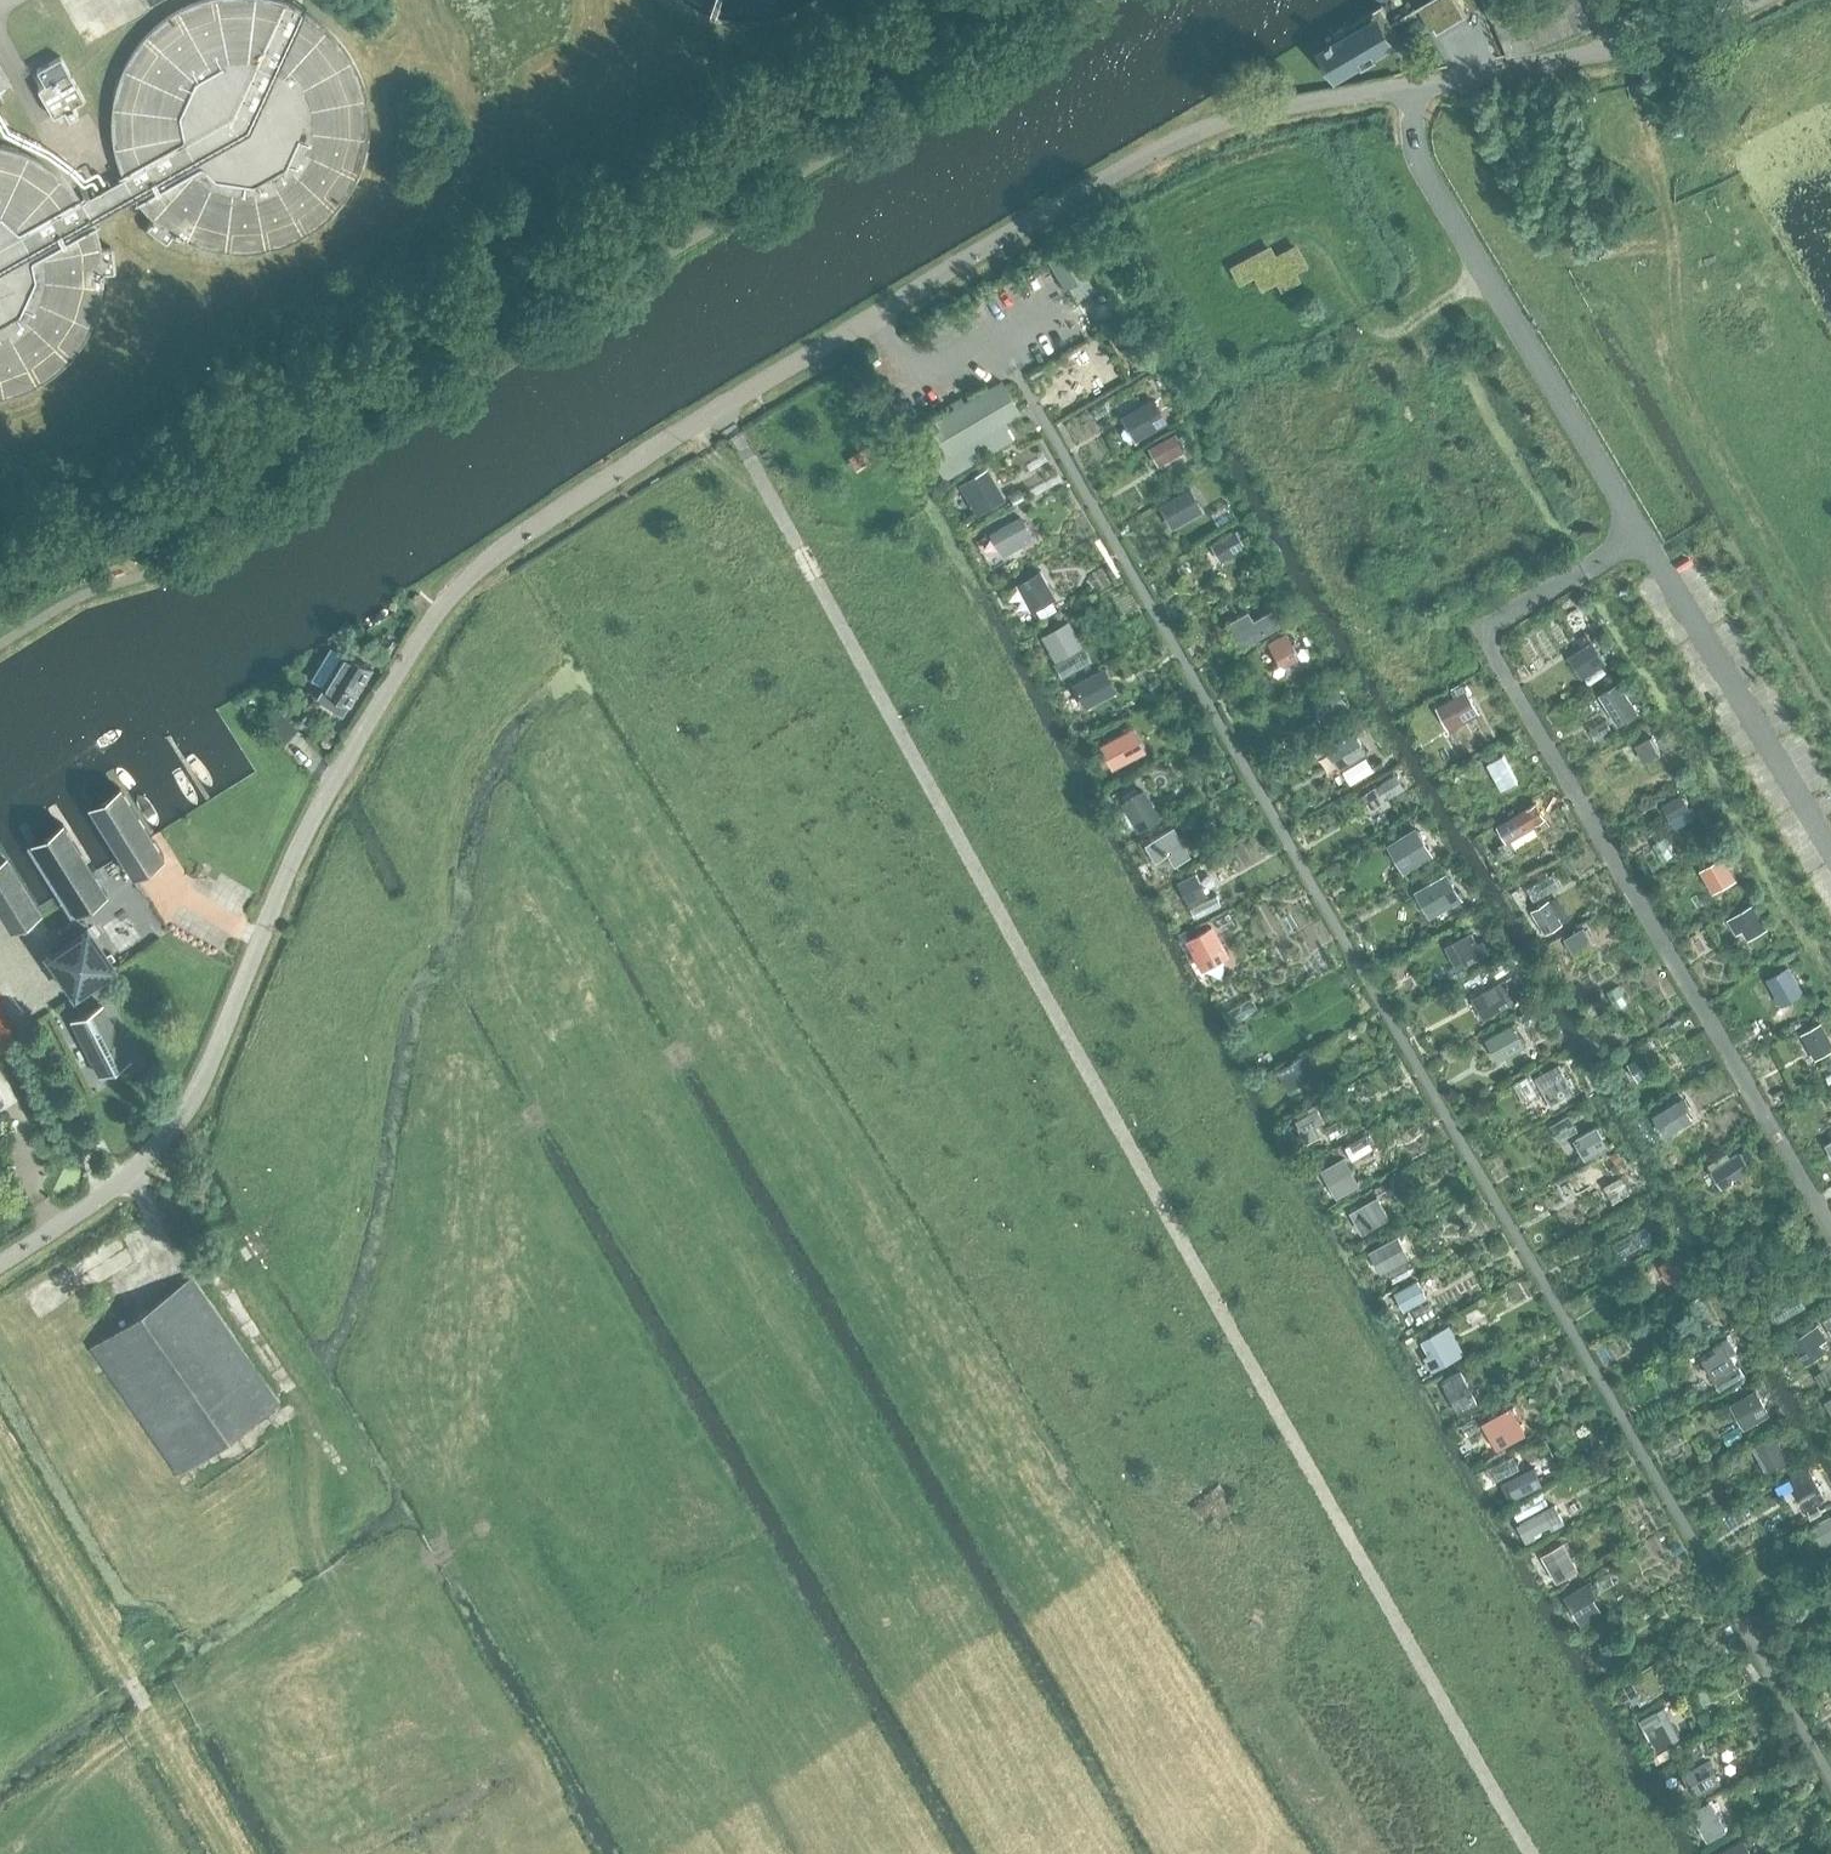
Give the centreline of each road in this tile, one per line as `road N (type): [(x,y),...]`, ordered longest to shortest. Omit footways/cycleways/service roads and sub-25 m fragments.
road 1 (residential): [(0,1263),(133,1178),(191,1105),(332,789),(438,611),(490,558),(723,406),(1172,142),(1233,118),(1630,45),(1748,0)]
road 2 (track): [(1630,45),(1667,203),(1667,240)]

